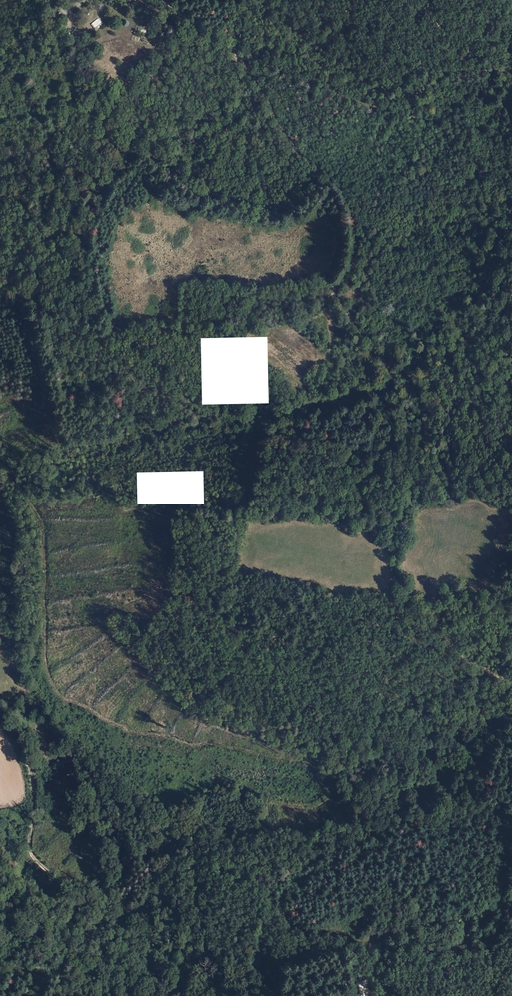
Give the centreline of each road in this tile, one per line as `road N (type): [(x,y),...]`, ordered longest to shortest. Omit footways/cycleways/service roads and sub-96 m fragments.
road 1 (track): [(161,0),(240,59),(291,139),(342,195),(351,250),(332,296),(394,377),(411,438),(394,571),(445,645),(511,683)]
road 2 (track): [(191,852),(194,902),(205,922),(253,966),(261,960),(255,941),(270,921),(282,920),(325,949),(511,906)]
road 3 (track): [(240,59),(280,63),(344,98),(407,116),(511,133)]
road 4 (track): [(0,709),(15,725),(31,772),(31,854),(135,915)]

